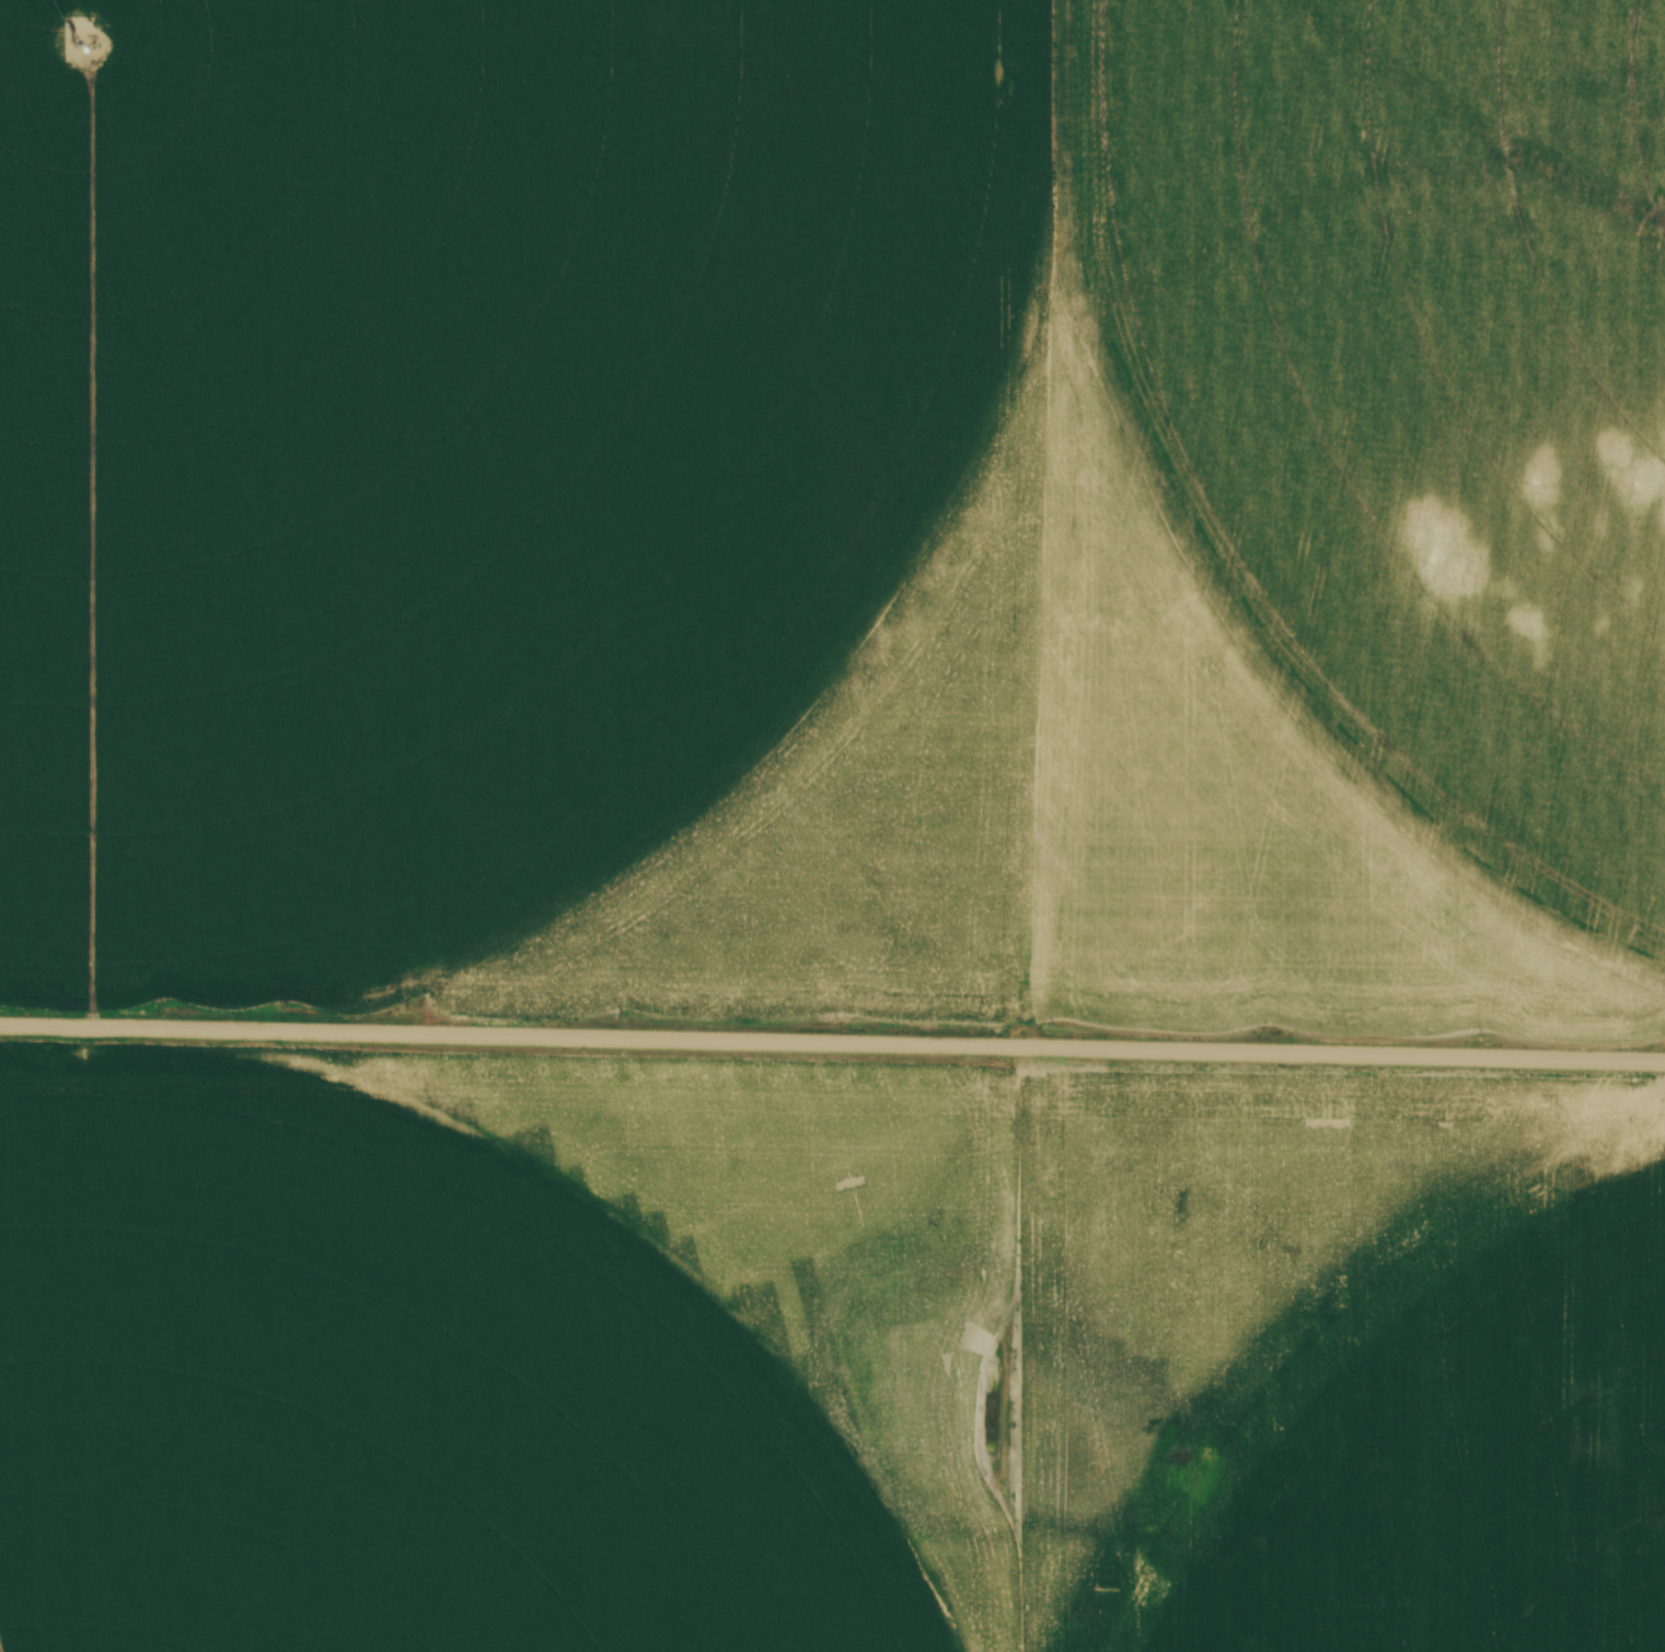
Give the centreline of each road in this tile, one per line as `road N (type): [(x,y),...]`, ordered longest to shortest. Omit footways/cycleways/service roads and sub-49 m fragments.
road 1 (residential): [(1664,1062),(0,1026)]

